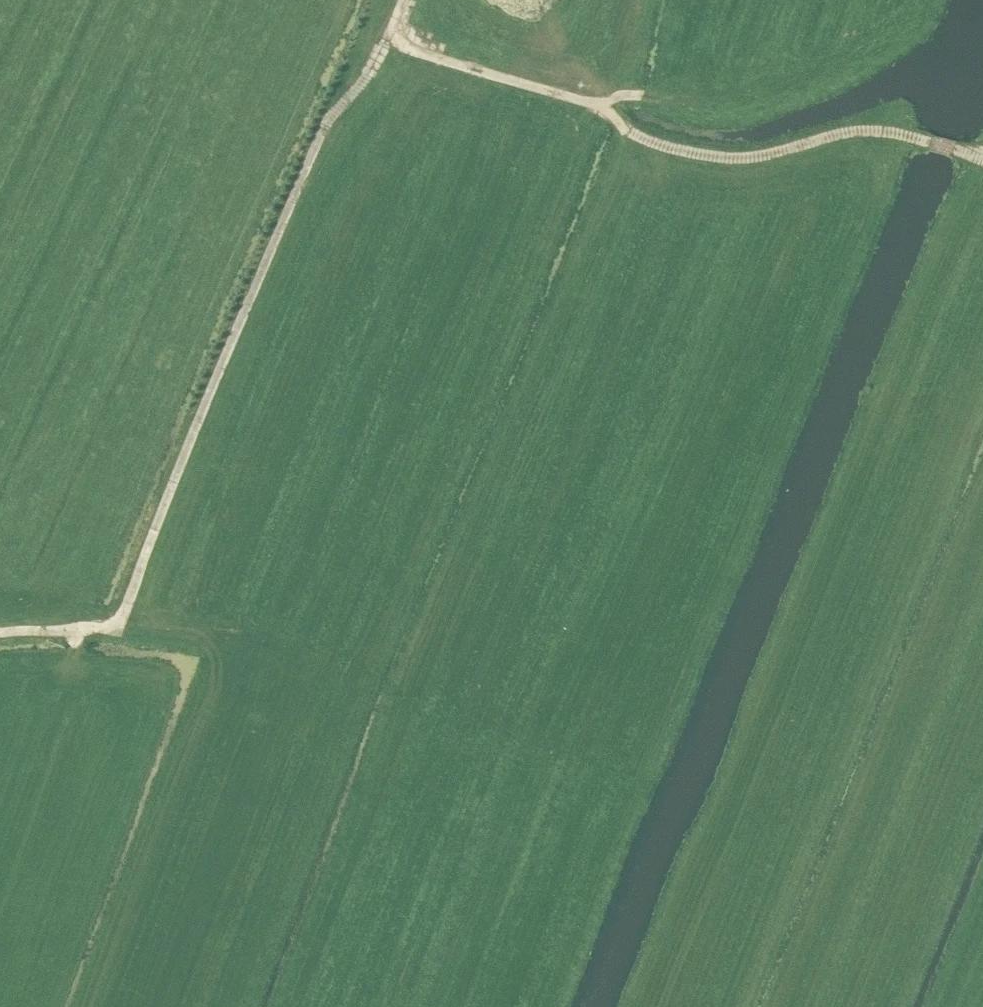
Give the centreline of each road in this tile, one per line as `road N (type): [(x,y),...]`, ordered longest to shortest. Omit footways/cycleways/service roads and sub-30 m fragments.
road 1 (track): [(0,630),(117,626),(327,119),(363,80),(403,0)]
road 2 (track): [(386,40),(600,113),(657,148),(749,164),(833,141),(909,134),(982,163)]

